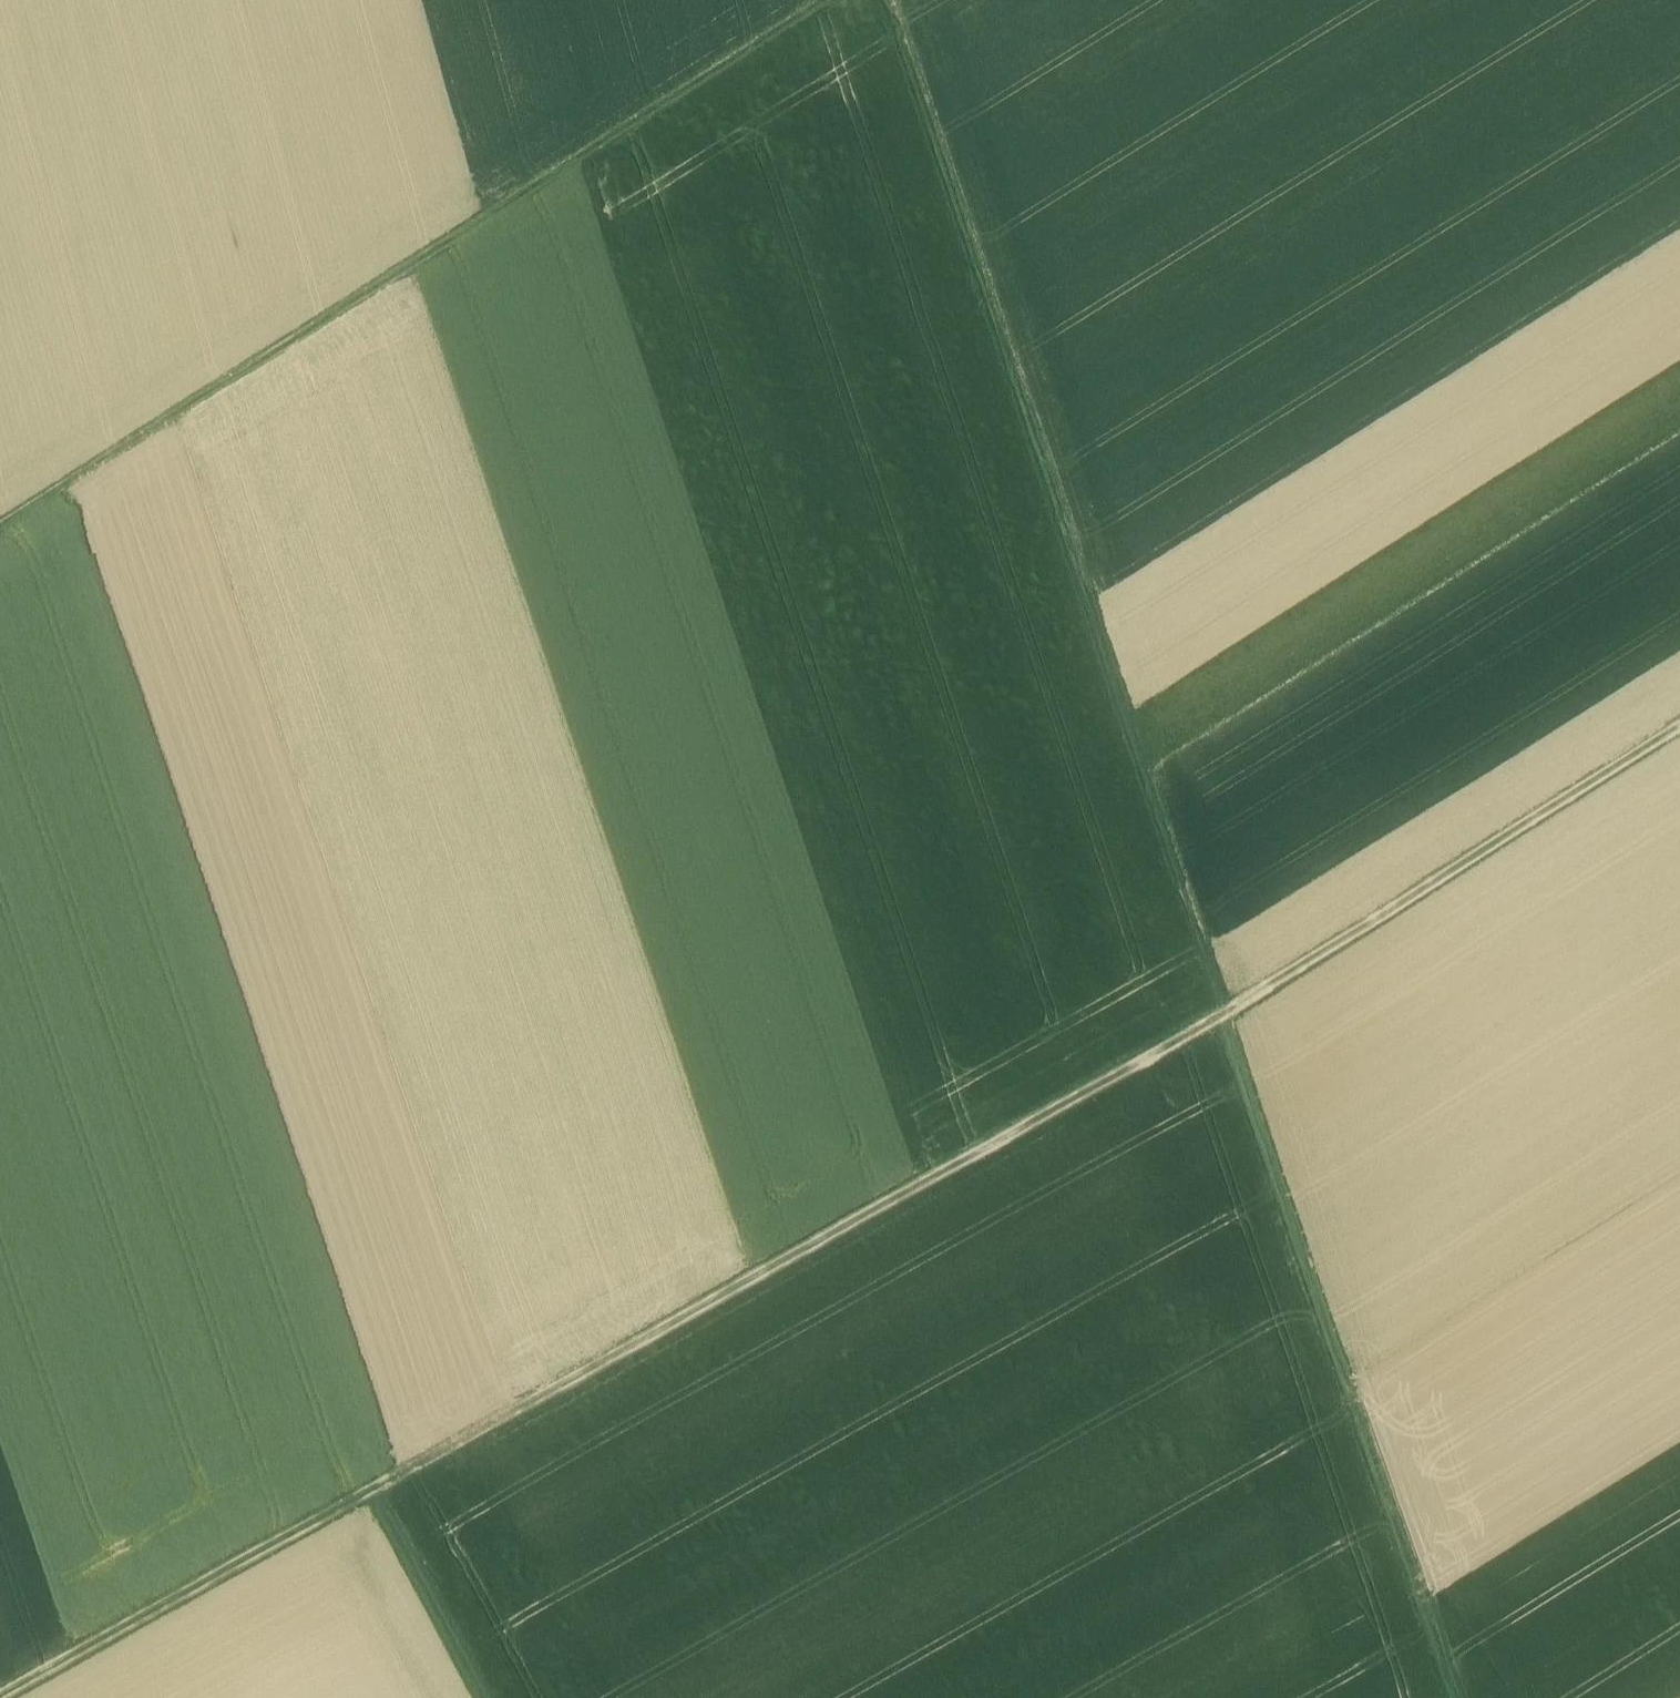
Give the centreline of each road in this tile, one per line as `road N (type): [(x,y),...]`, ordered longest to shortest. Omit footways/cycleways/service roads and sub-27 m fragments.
road 1 (track): [(0,1694),(1225,1014),(1679,724)]
road 2 (track): [(1454,1697),(885,0)]
road 3 (track): [(824,0),(0,523)]
road 4 (track): [(369,1489),(480,1697)]

